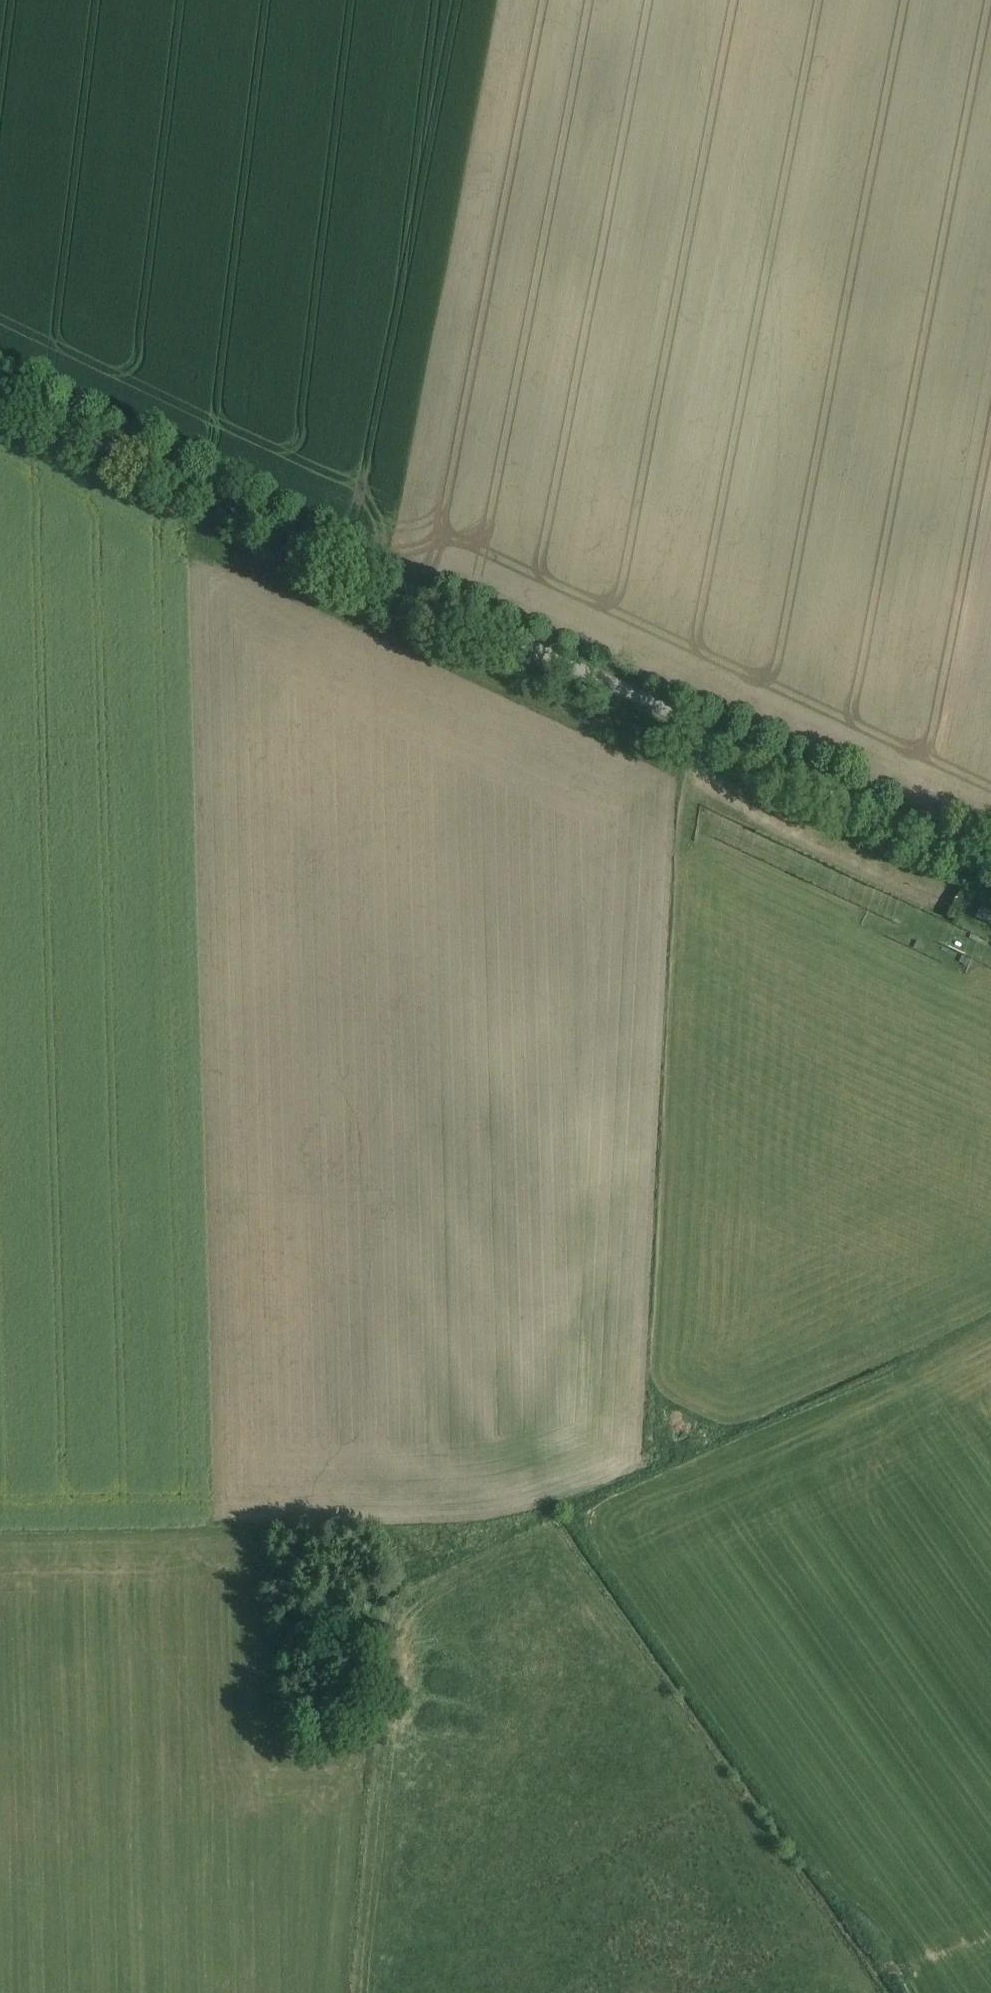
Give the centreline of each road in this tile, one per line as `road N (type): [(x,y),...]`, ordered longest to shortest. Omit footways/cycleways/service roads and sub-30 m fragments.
road 1 (track): [(990,864),(0,389)]

